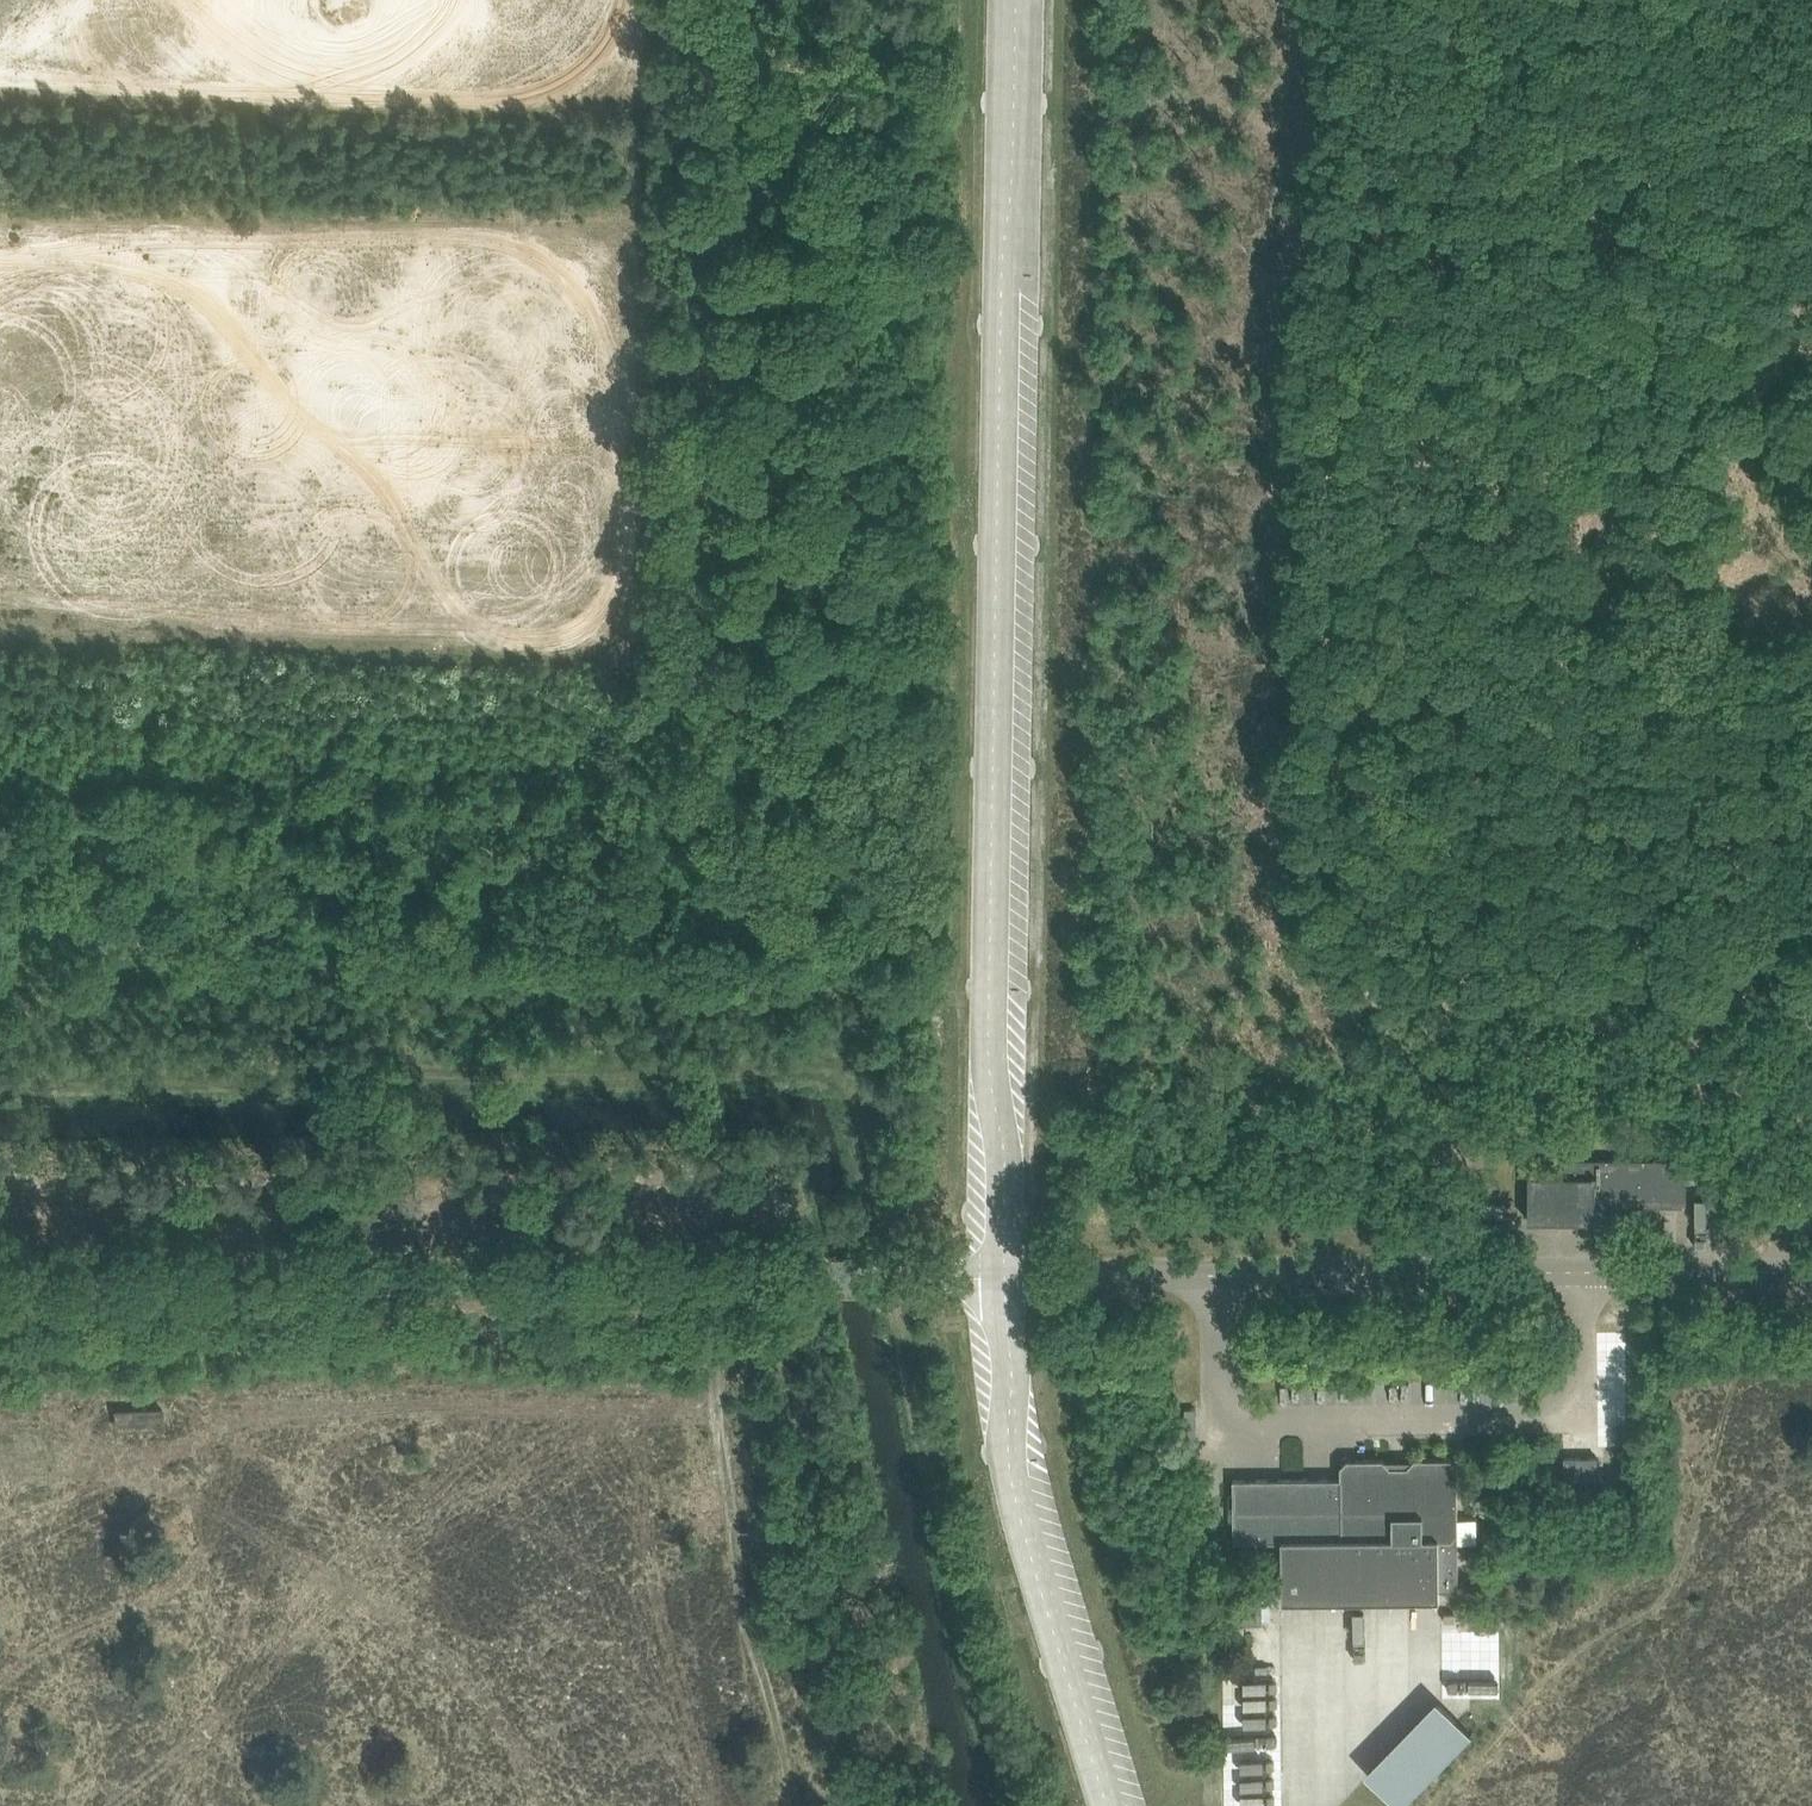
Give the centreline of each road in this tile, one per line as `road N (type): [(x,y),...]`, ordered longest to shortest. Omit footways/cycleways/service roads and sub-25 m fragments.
road 1 (unclassified): [(1811,1277),(992,1273),(0,1284)]

